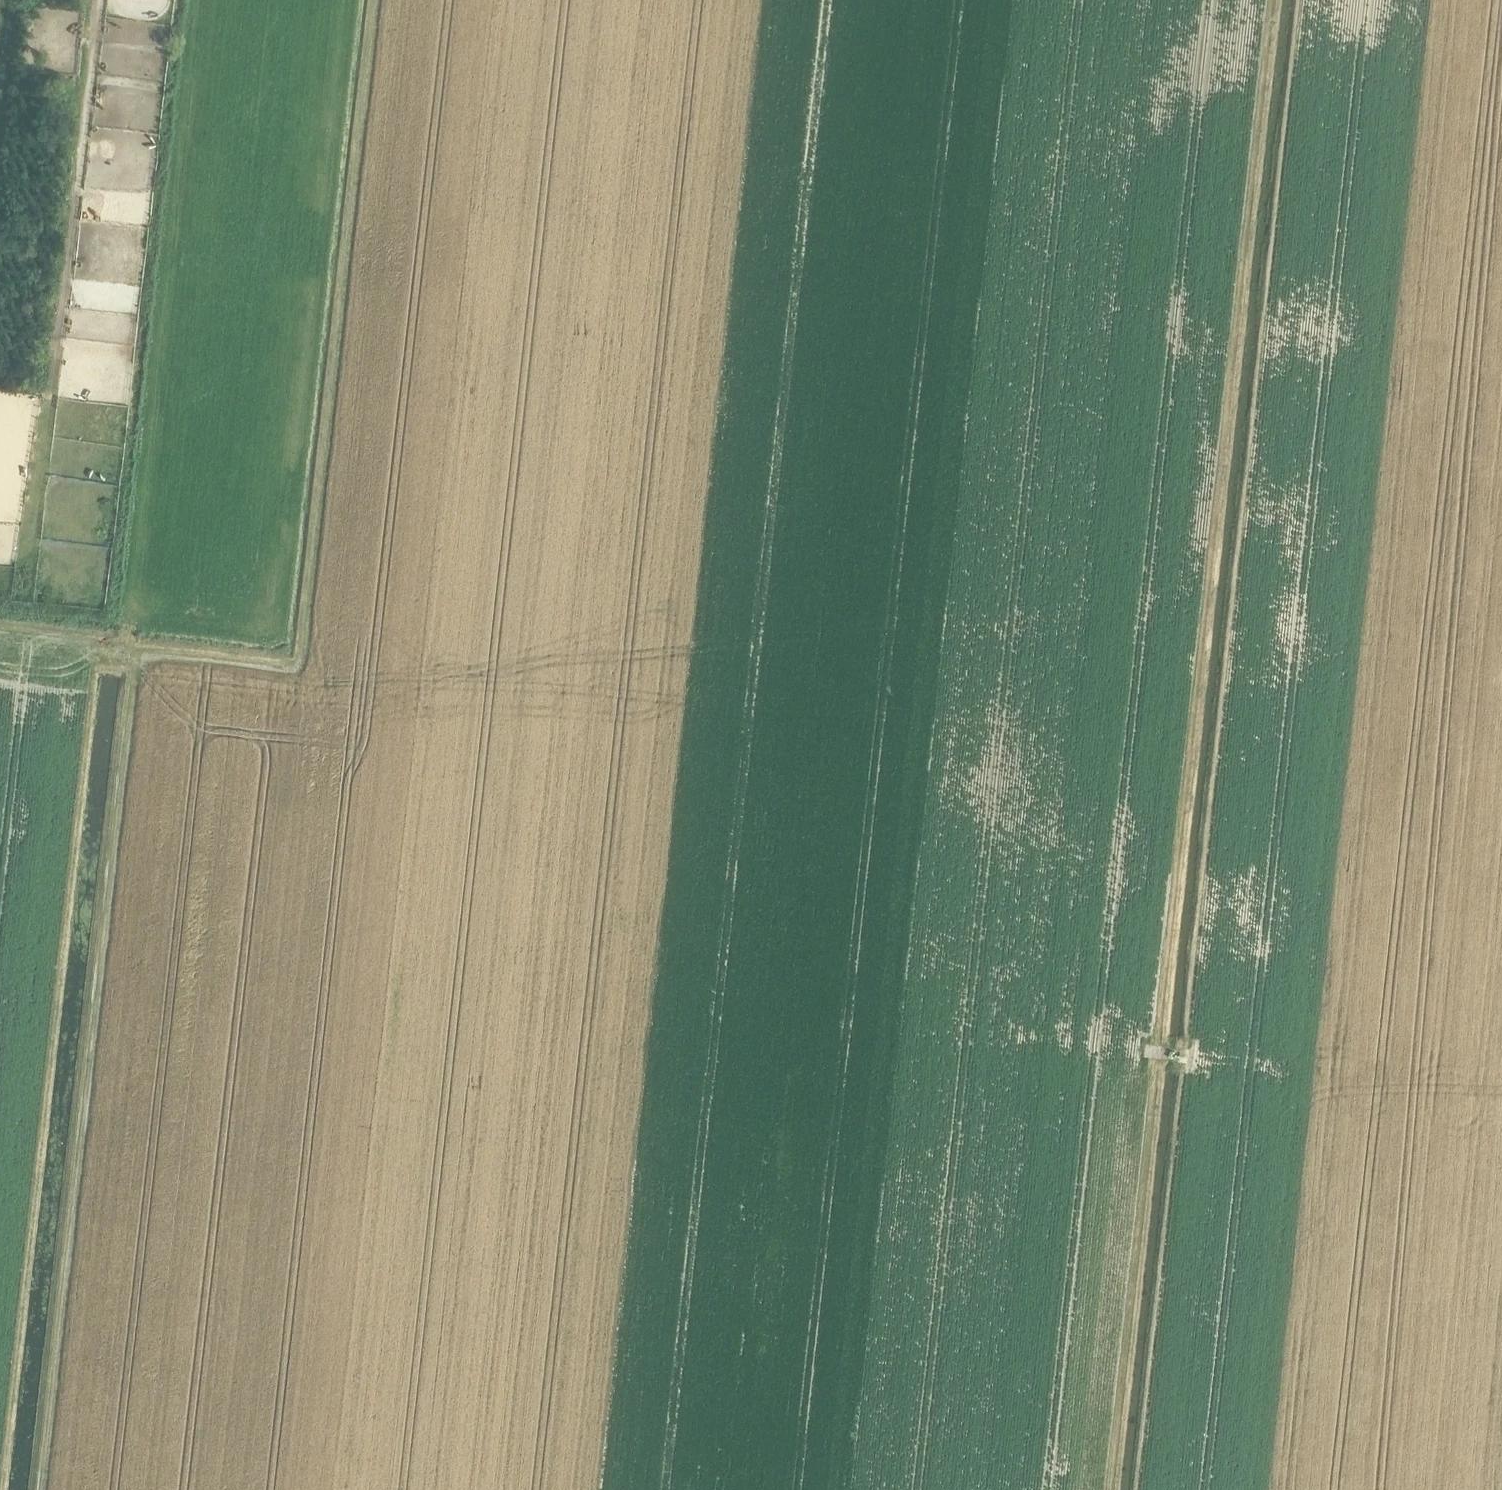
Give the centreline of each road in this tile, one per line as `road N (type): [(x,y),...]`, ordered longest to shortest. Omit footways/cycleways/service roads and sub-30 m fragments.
road 1 (track): [(1261,0),(1148,1050)]

